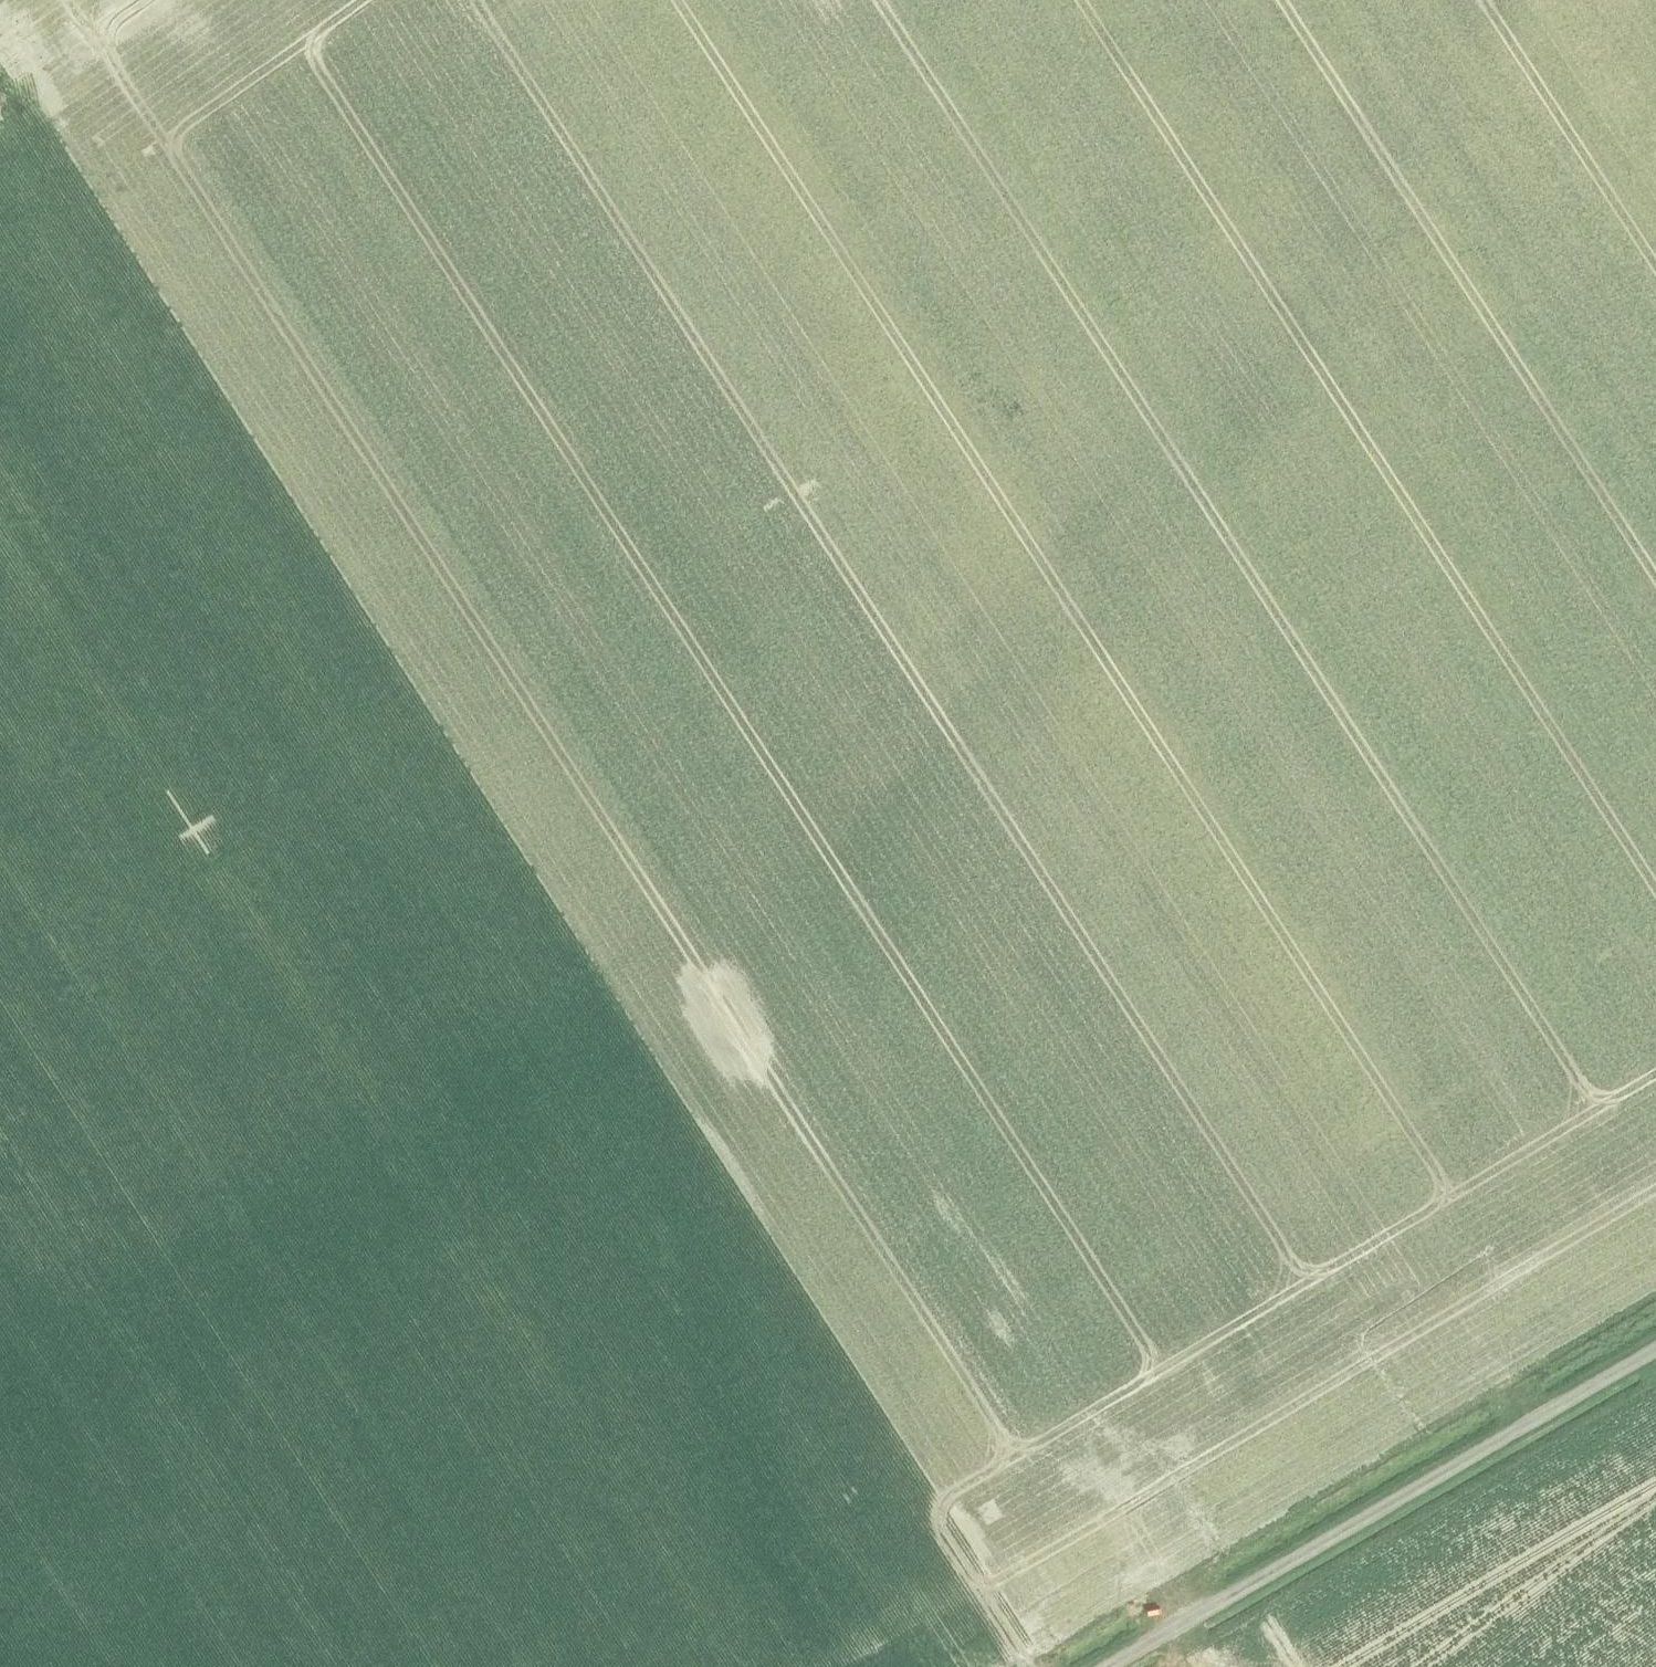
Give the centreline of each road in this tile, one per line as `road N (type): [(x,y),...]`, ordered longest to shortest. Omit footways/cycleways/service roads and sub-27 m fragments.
road 1 (track): [(1107,1666),(1655,1348)]

